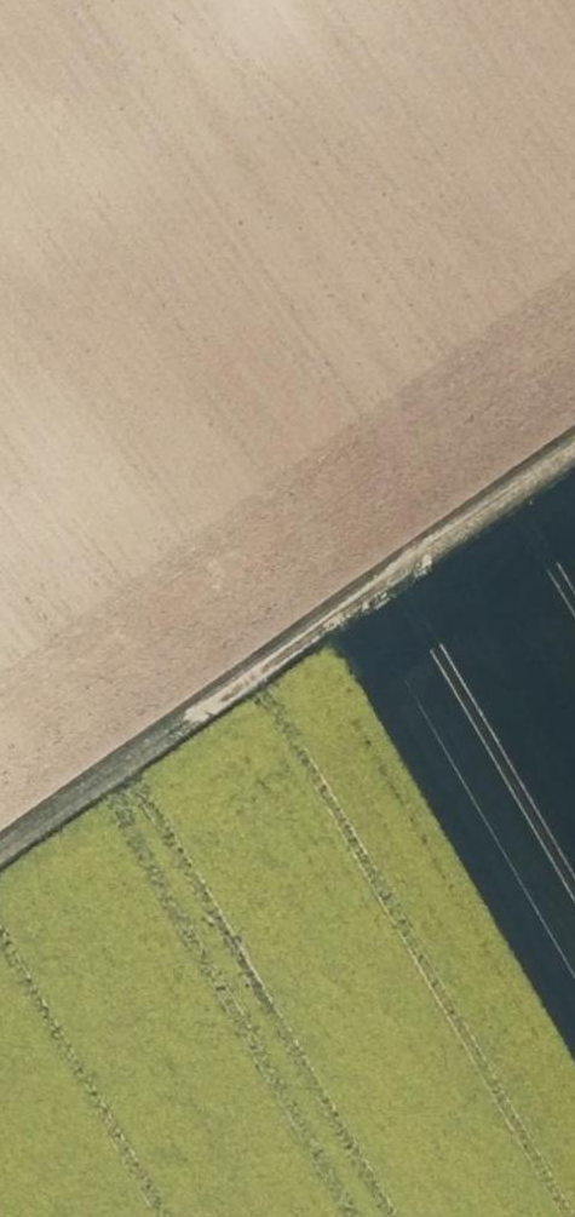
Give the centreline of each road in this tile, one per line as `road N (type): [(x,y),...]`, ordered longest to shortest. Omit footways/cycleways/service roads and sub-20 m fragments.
road 1 (track): [(0,861),(574,454)]

